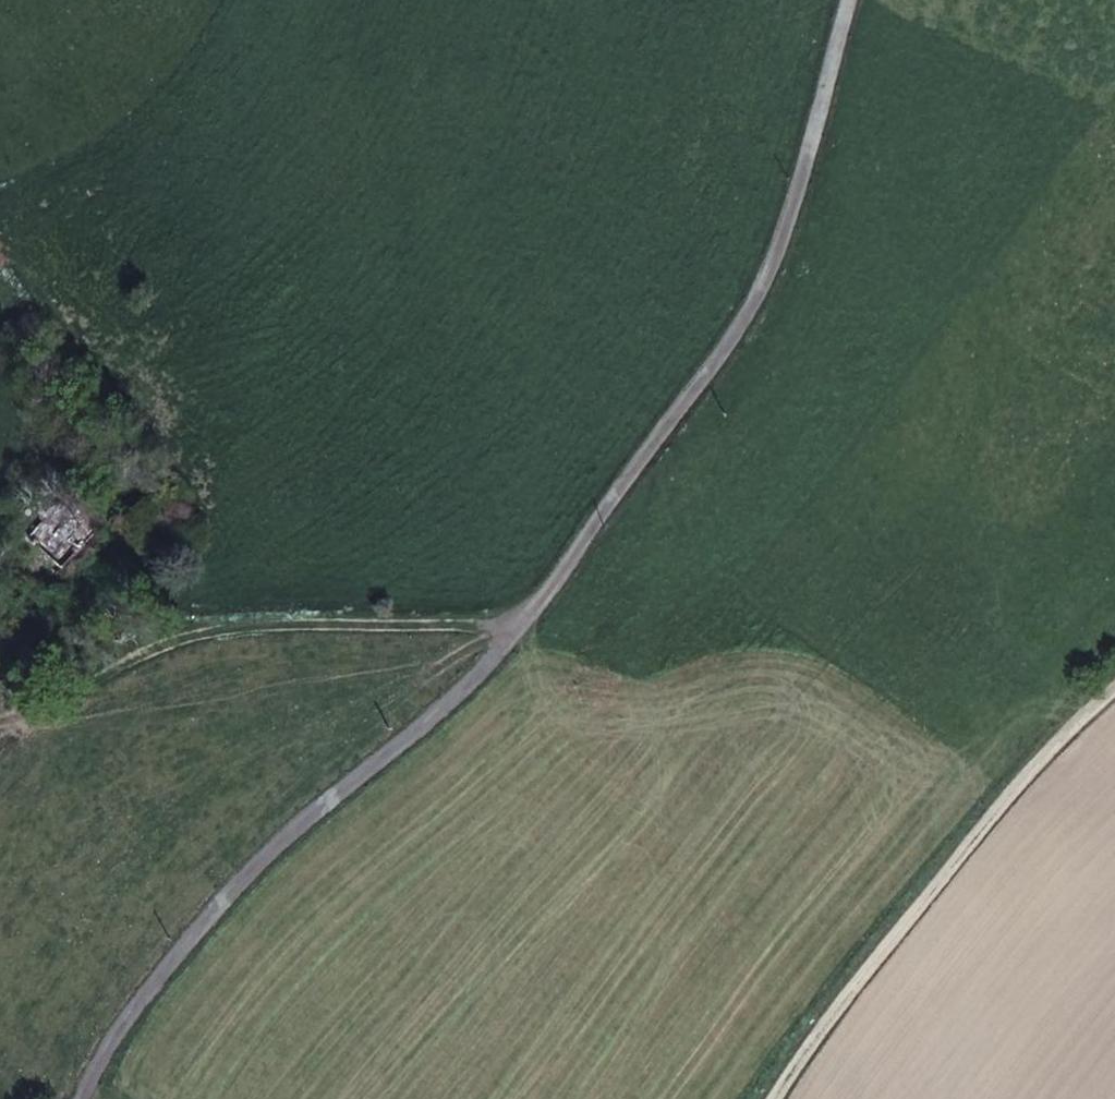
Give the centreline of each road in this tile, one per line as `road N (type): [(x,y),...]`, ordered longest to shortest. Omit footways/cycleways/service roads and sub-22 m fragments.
road 1 (track): [(863,0),(815,181),(740,339),(538,624),(277,848),(88,1072),(81,1098)]
road 2 (track): [(1114,700),(1023,788),(781,1098)]

